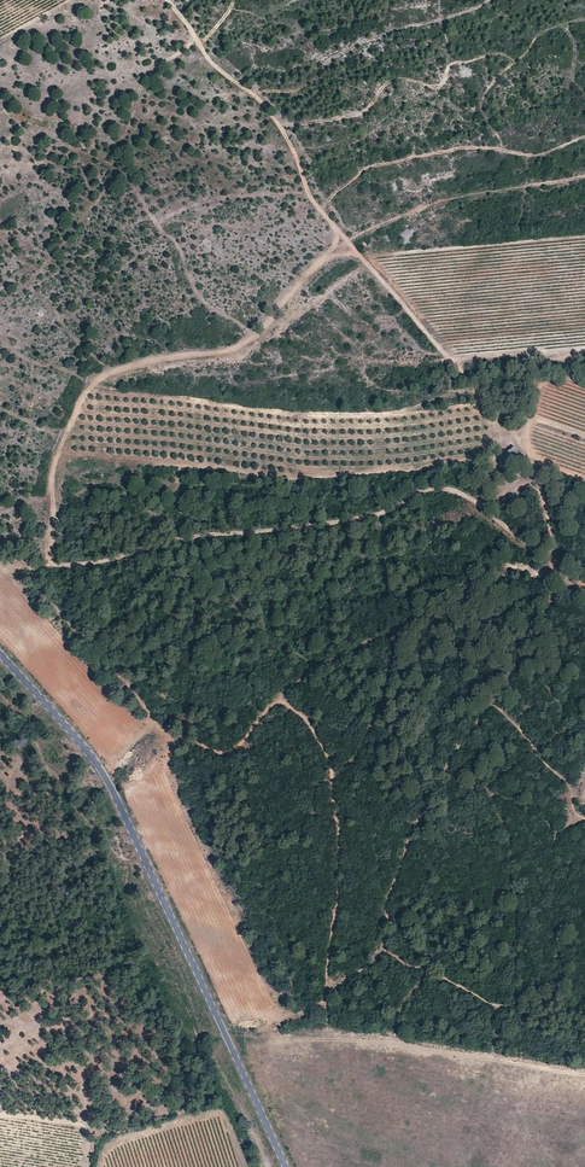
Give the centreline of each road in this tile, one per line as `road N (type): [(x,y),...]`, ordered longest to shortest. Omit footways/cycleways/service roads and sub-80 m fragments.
road 1 (track): [(558,568),(468,496),(440,488),(377,515),(49,564),(55,462),(81,398),(106,373),(228,351),(252,339),(345,239)]
road 2 (track): [(584,585),(558,568),(526,457),(321,211),(369,167),(464,148),(544,156),(584,138)]
road 3 (tertiary): [(0,665),(111,788),(287,1166)]
road 4 (track): [(168,0),(209,60),(278,123),(321,211)]

